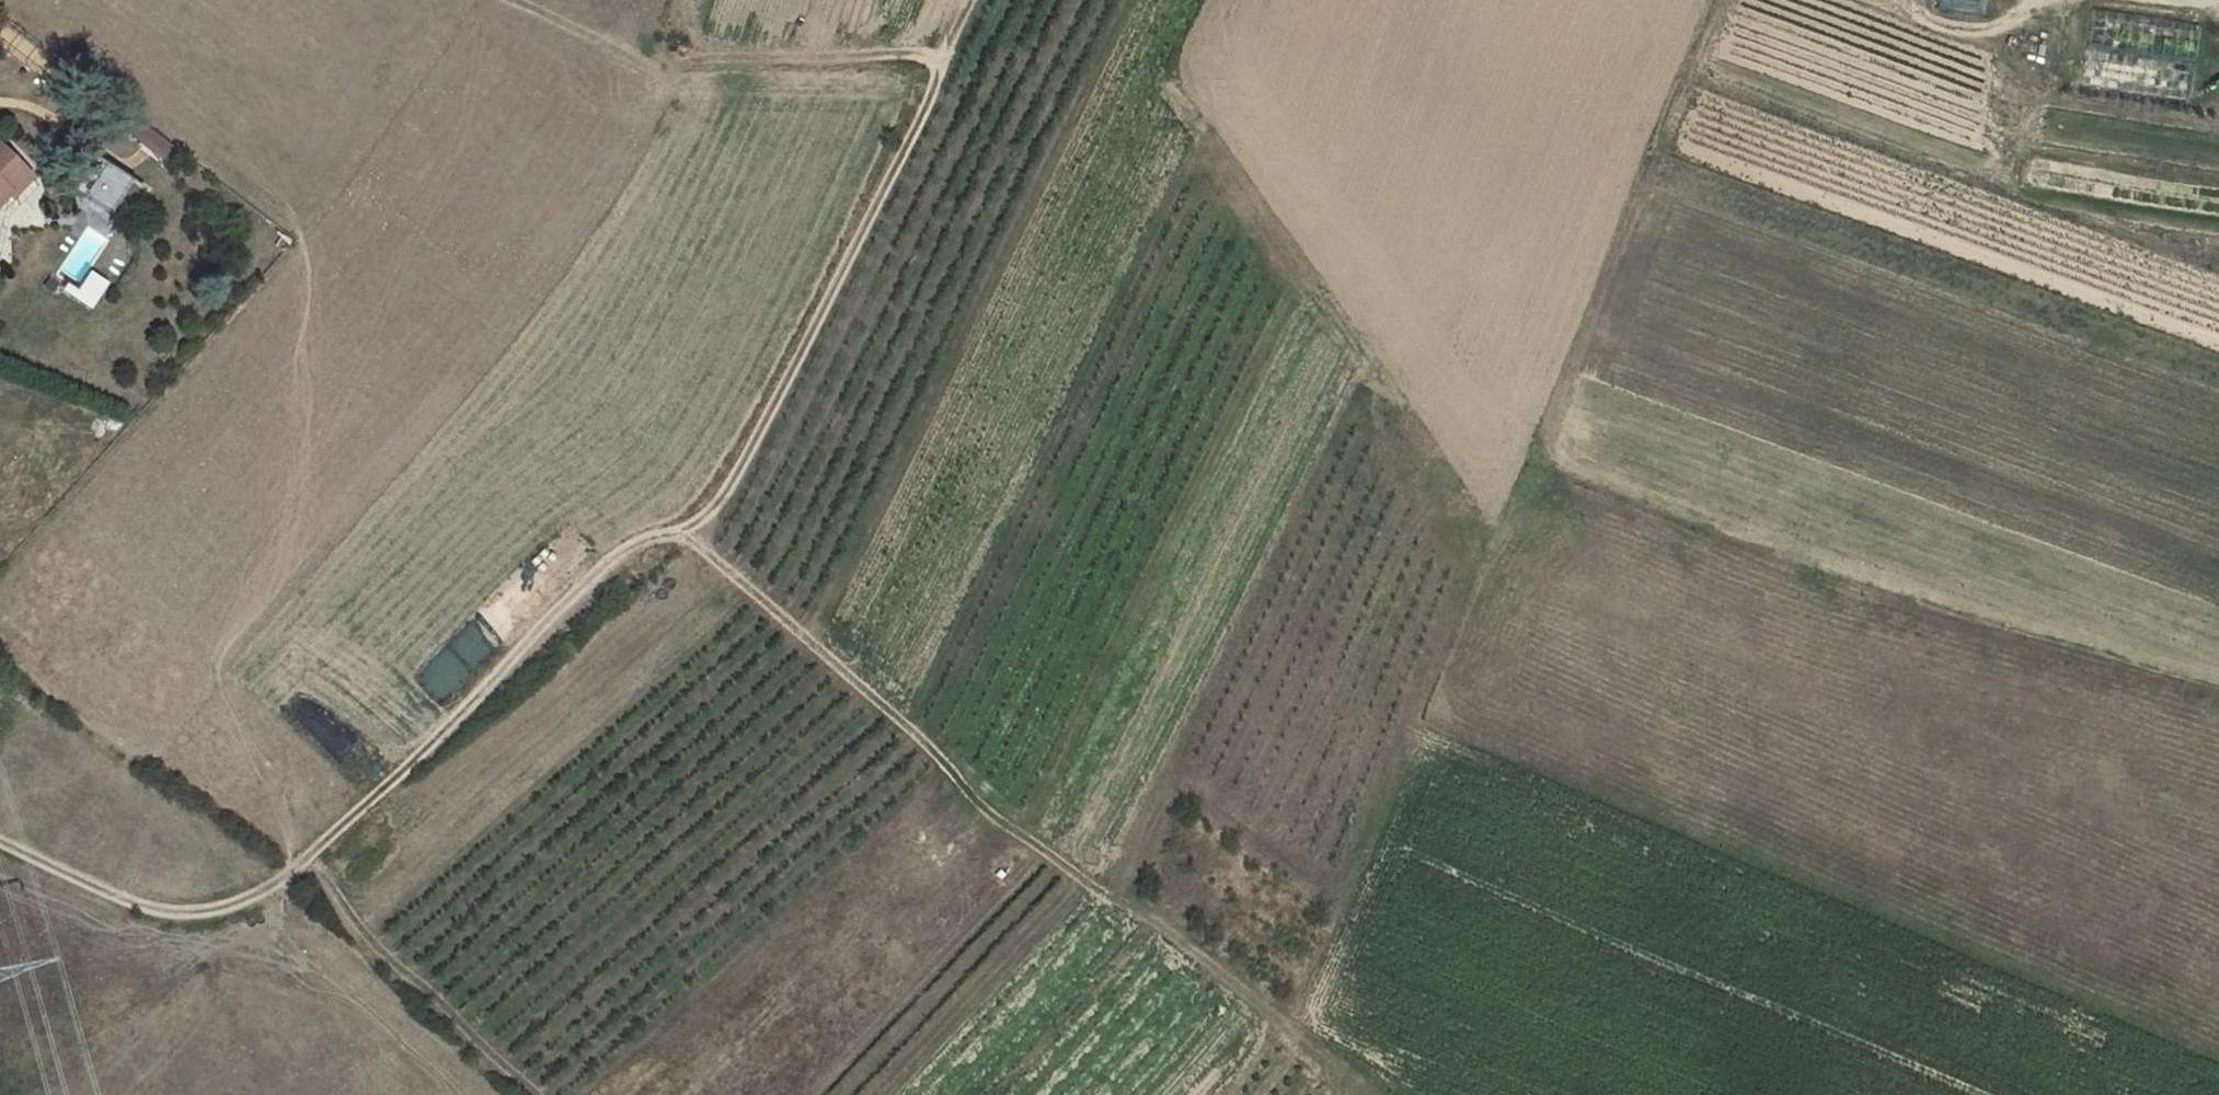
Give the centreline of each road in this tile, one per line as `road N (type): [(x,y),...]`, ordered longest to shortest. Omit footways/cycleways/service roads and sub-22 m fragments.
road 1 (track): [(0,841),(102,890),(202,912),(241,901),(325,841),(606,563),(644,540),(678,534),(722,492),(968,0)]
road 2 (track): [(1888,0),(1982,34),(2104,2),(2171,13),(2218,7)]

